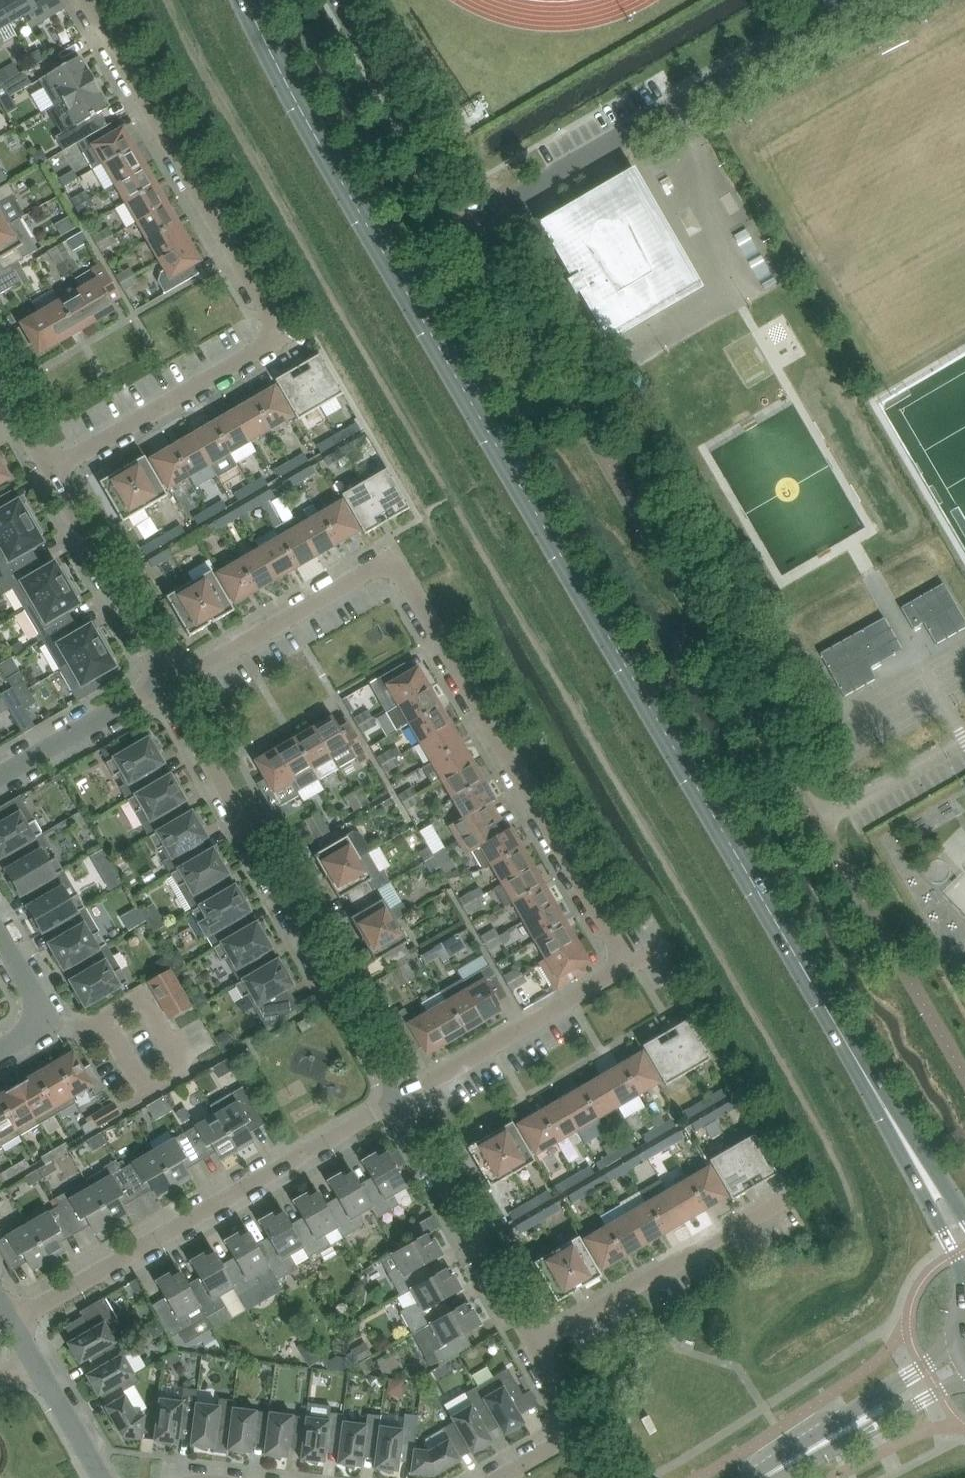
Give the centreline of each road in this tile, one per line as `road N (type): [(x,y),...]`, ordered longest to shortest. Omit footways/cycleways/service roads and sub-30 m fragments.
road 1 (secondary): [(917,1162),(246,0)]
road 2 (residential): [(401,1099),(629,960),(394,568),(376,568),(169,684)]
road 3 (residential): [(823,825),(471,218)]
road 4 (residential): [(87,0),(270,309),(274,335),(52,468)]
road 5 (residential): [(401,1099),(169,684)]
road 6 (residential): [(867,0),(547,165),(471,218)]
road 7 (residential): [(10,1323),(401,1099)]
road 8 (residential): [(537,1344),(791,1195)]
road 9 (residential): [(537,1344),(401,1099)]
road 10 (residential): [(471,218),(344,0)]
road 11 (tertiary): [(962,1334),(762,1477)]
road 12 (residential): [(169,684),(52,468)]
road 13 (tertiary): [(765,1477),(964,1381)]
road 14 (residential): [(0,779),(169,684)]
road 15 (residential): [(496,1477),(581,1427),(537,1344)]
road 16 (residential): [(0,1050),(30,1032),(36,1014),(35,996),(0,936)]
road 17 (residential): [(100,1477),(31,1362)]
road 18 (secondary): [(917,1162),(964,1275)]

